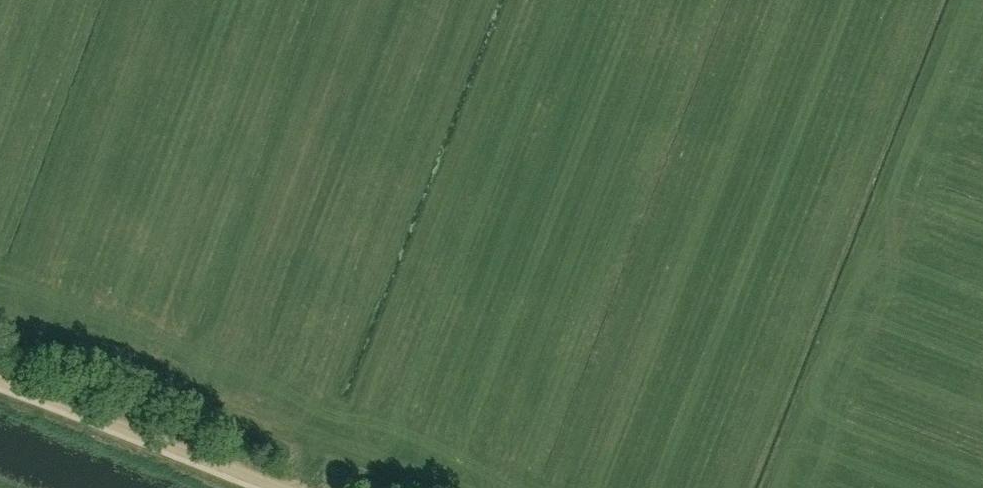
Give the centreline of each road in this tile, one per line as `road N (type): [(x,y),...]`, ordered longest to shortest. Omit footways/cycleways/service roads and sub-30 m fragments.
road 1 (track): [(288,487),(0,377)]

